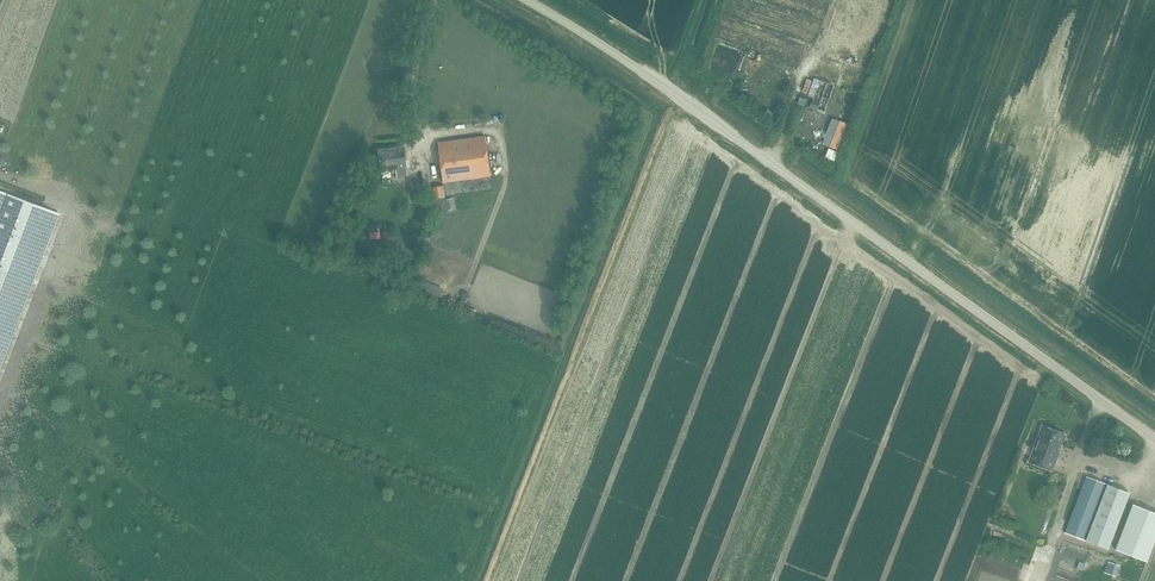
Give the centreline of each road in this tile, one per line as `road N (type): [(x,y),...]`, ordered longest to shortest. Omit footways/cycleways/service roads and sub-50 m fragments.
road 1 (tertiary): [(1154,439),(647,76),(521,0)]

